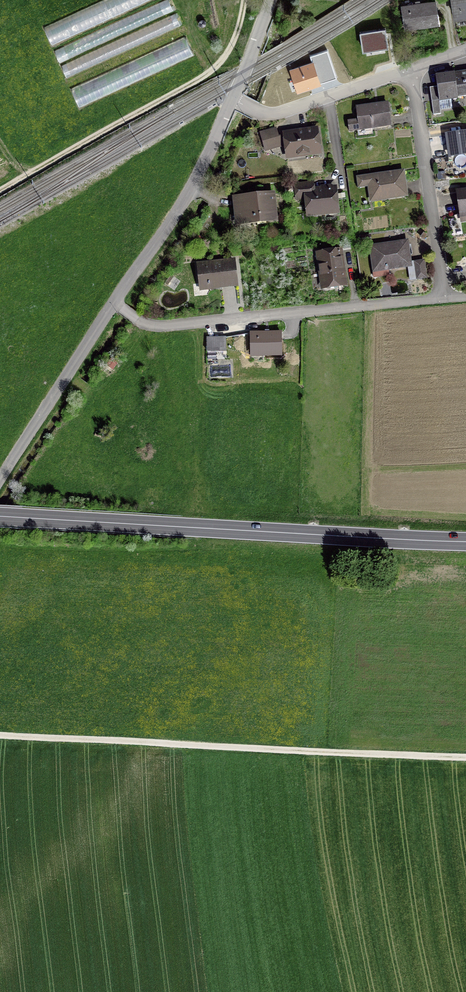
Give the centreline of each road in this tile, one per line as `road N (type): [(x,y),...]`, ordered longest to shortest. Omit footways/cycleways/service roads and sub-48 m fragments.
road 1 (primary): [(0,516),(465,541)]
road 2 (track): [(465,757),(0,735)]
road 3 (residential): [(114,304),(158,327),(442,299)]
road 4 (track): [(245,0),(215,68),(0,190)]
road 5 (unclassified): [(234,100),(193,189),(114,304)]
road 6 (residential): [(411,69),(442,299)]
road 7 (unclassified): [(114,304),(0,479)]
road 8 (residential): [(411,69),(275,114),(234,100)]

